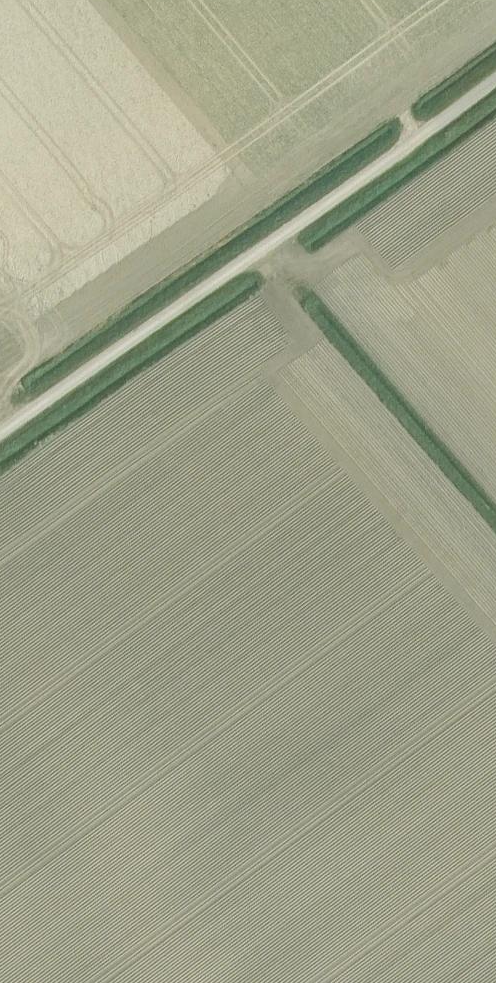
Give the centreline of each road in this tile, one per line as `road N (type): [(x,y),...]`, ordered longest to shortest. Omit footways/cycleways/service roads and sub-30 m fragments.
road 1 (residential): [(0,434),(495,78)]

